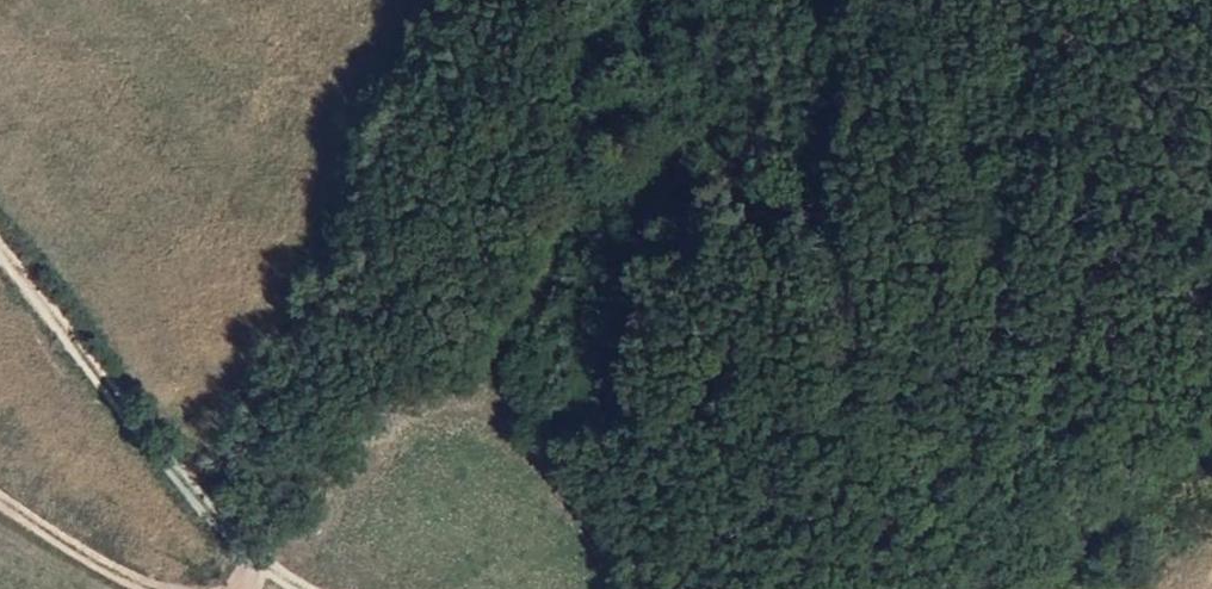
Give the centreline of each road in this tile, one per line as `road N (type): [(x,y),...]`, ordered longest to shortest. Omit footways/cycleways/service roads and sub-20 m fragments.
road 1 (track): [(0,246),(254,554),(300,588)]
road 2 (track): [(0,495),(150,588)]

